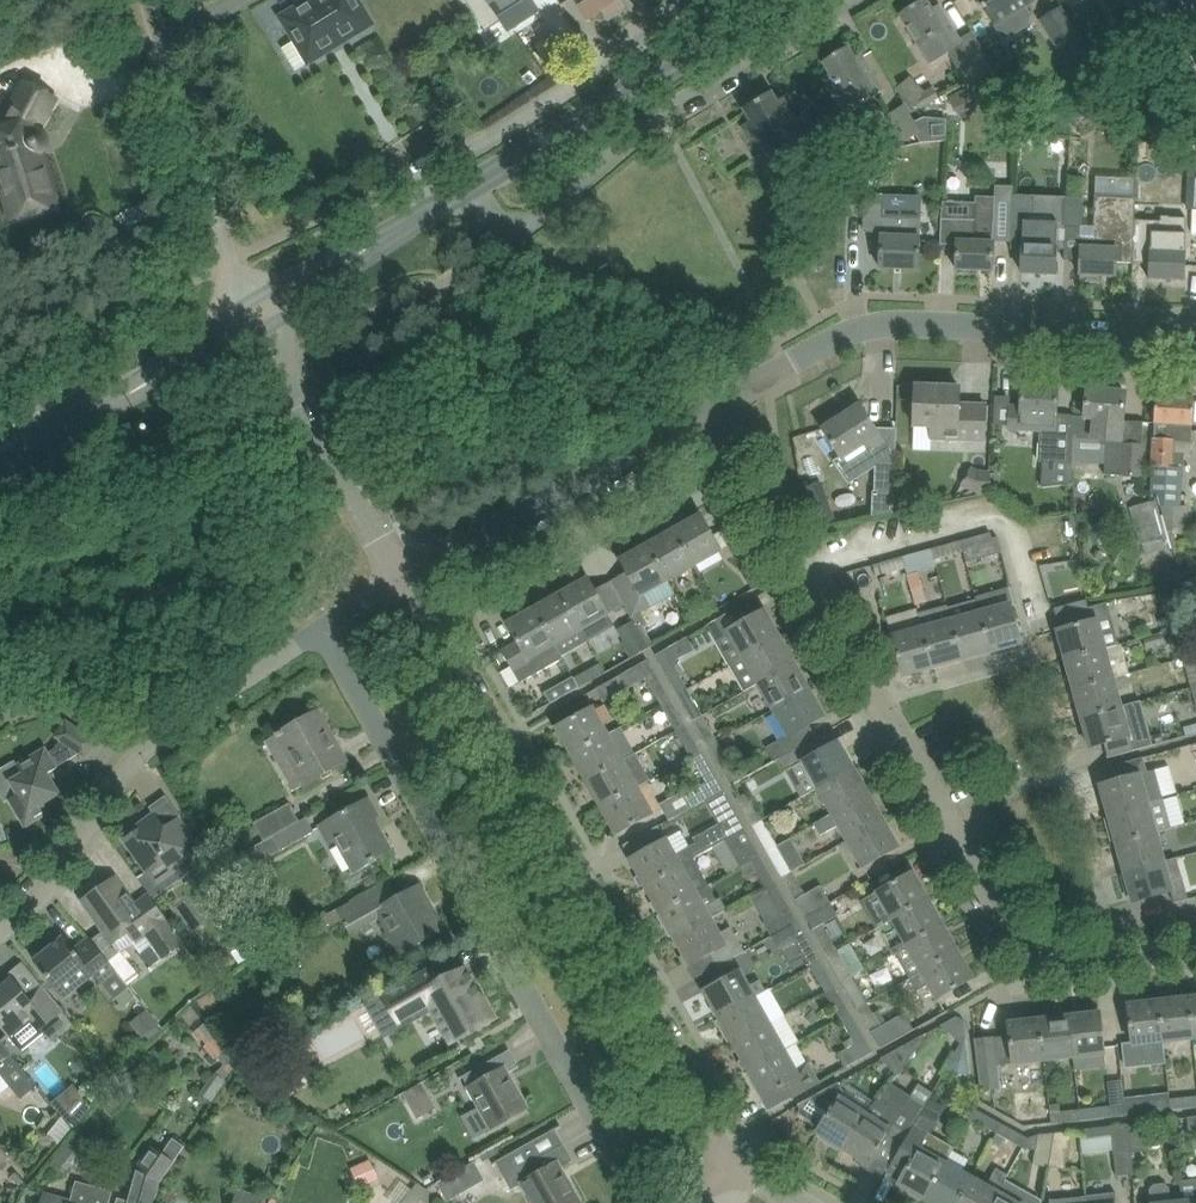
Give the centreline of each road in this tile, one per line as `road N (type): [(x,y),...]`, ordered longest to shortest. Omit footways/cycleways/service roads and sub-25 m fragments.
road 1 (residential): [(1195,951),(1074,964),(1039,961),(1022,947),(715,410)]
road 2 (residential): [(748,1167),(705,1109),(410,573)]
road 3 (residential): [(642,1202),(304,627)]
road 4 (residential): [(715,410),(839,337),(900,323),(1195,337)]
road 5 (residential): [(447,202),(495,226),(534,223),(631,143),(875,0)]
road 6 (residential): [(0,905),(158,713),(211,670),(304,627)]
road 7 (secondary): [(447,202),(779,0)]
road 8 (residential): [(716,0),(427,172),(432,211)]
road 9 (residential): [(410,573),(715,410)]
road 10 (unclassified): [(410,573),(263,334)]
road 11 (residential): [(234,256),(148,0)]
road 12 (secondary): [(0,469),(137,387)]
road 13 (secondary): [(263,334),(375,245)]
road 14 (secondary): [(375,245),(310,268),(249,304)]
road 15 (secondary): [(249,304),(137,387)]
road 16 (secondary): [(137,387),(263,334)]

